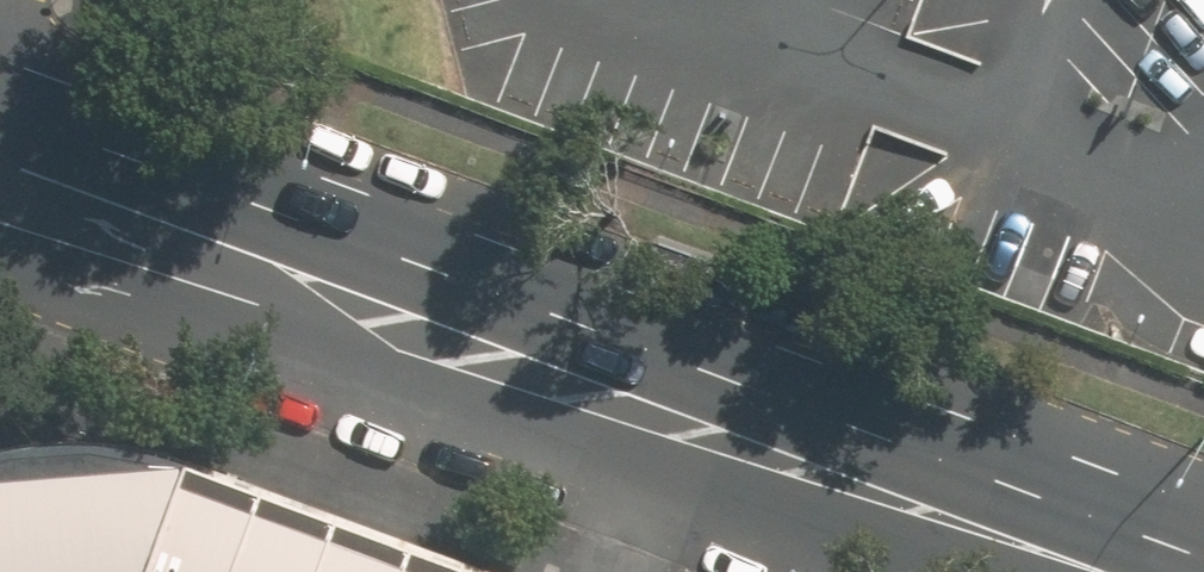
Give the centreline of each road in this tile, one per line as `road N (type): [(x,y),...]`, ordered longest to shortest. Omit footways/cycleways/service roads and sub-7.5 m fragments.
road 1 (secondary): [(0,113),(696,374),(1050,541)]
road 2 (secondary): [(1050,541),(625,456),(0,250)]

